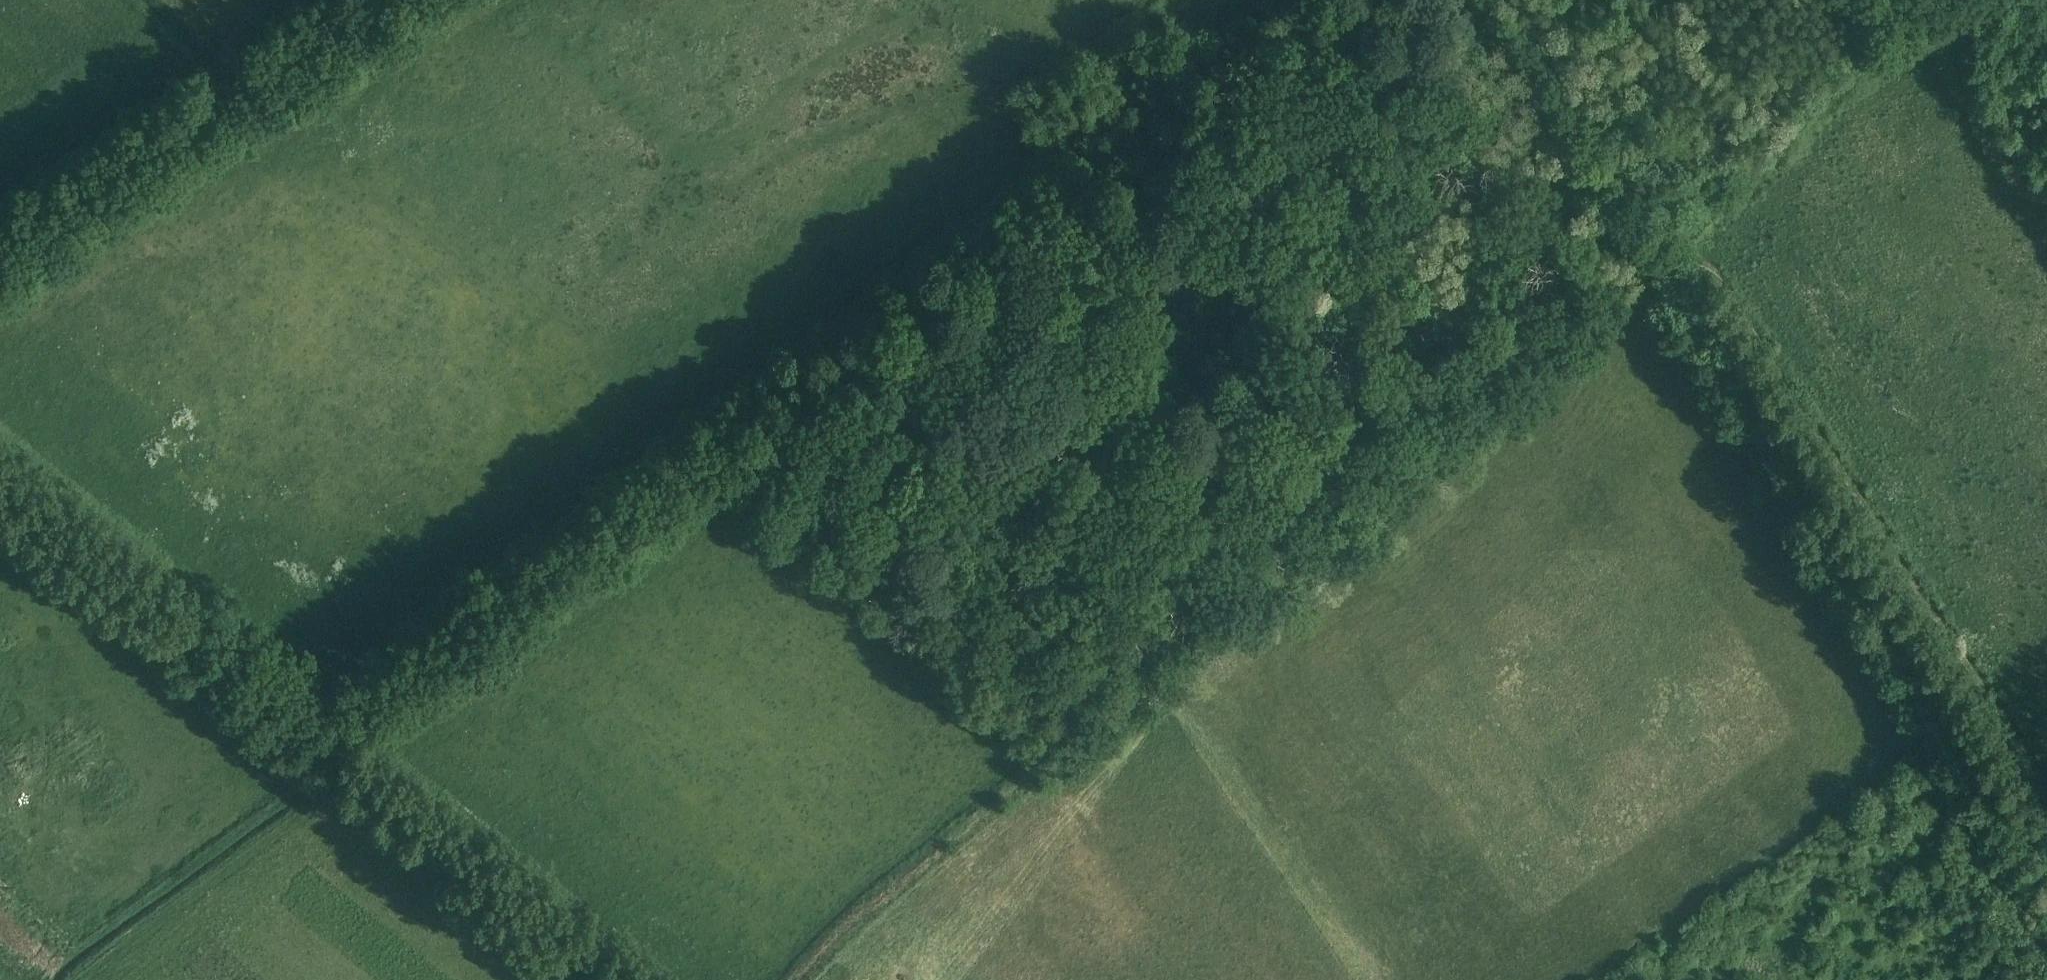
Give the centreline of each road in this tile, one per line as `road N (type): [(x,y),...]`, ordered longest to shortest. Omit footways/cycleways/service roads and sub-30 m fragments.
road 1 (track): [(0,244),(392,0)]

